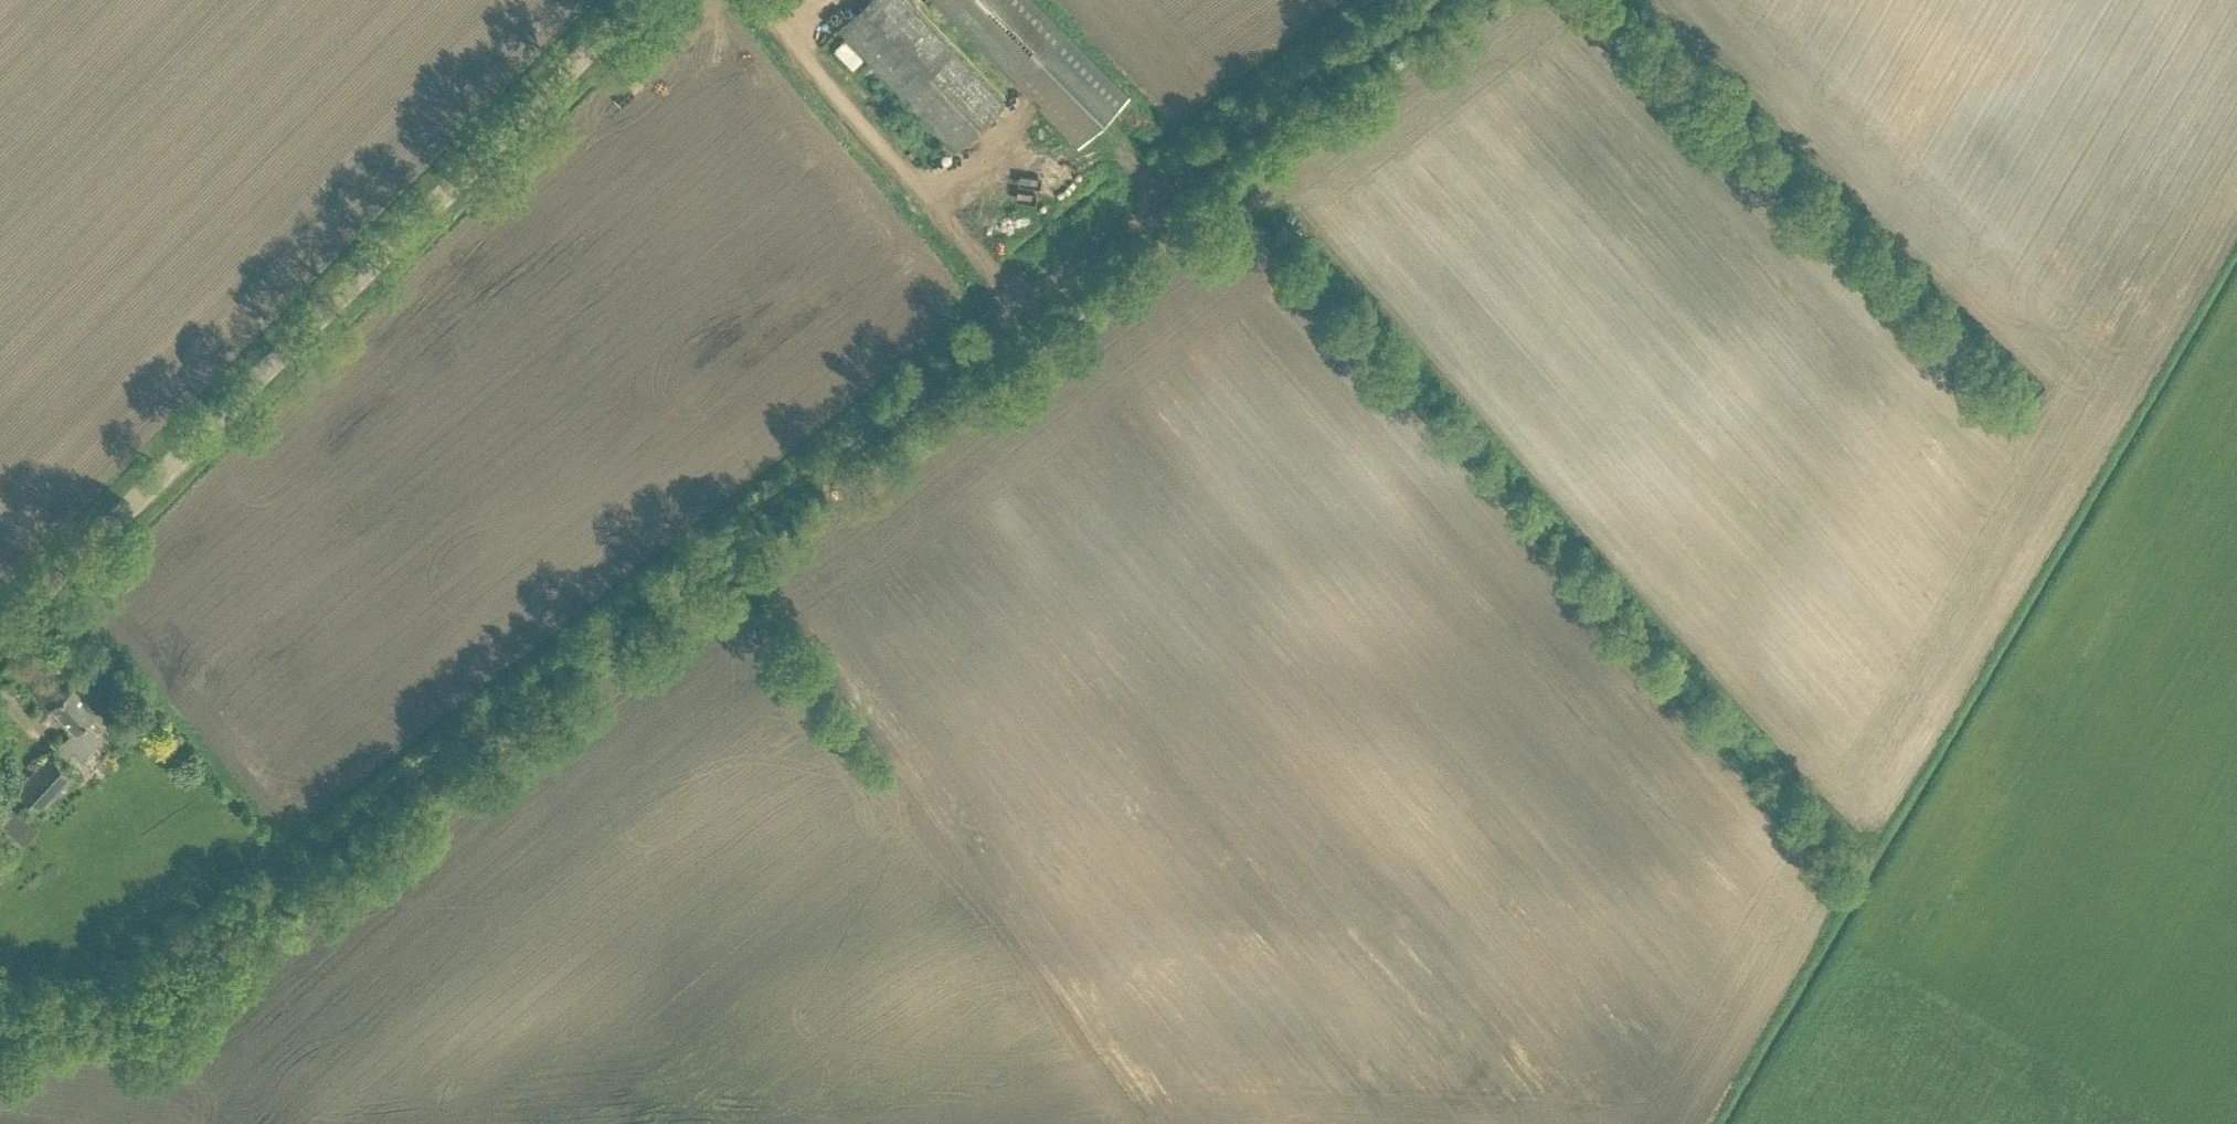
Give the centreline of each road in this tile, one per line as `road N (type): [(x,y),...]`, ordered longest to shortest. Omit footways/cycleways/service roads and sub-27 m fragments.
road 1 (tertiary): [(0,633),(639,0)]
road 2 (track): [(1405,0),(1016,294)]
road 3 (track): [(758,0),(1016,294)]

